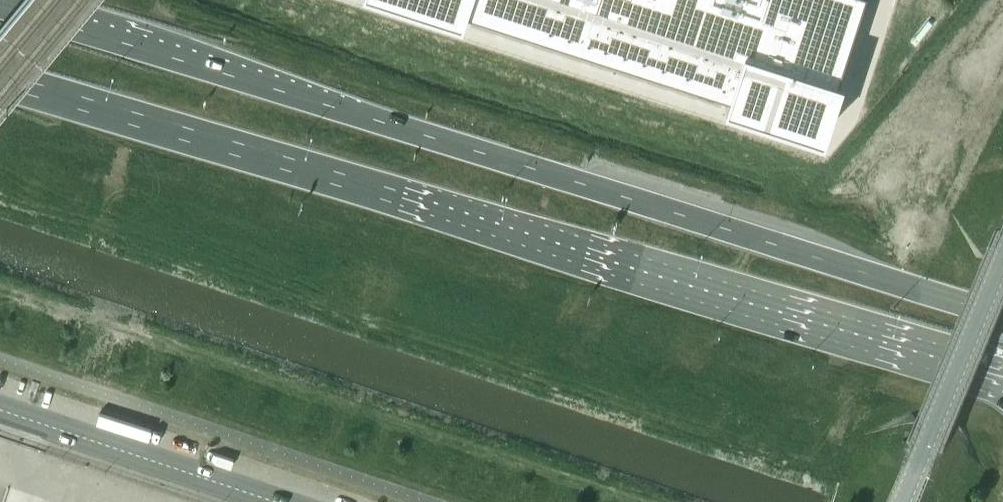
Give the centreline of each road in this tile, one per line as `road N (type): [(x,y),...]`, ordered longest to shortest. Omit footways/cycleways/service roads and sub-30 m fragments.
road 1 (primary): [(1002,316),(0,7)]
road 2 (primary): [(0,75),(999,377)]
road 3 (unclassified): [(276,501),(0,410)]
road 4 (unclassified): [(901,501),(1002,257)]

